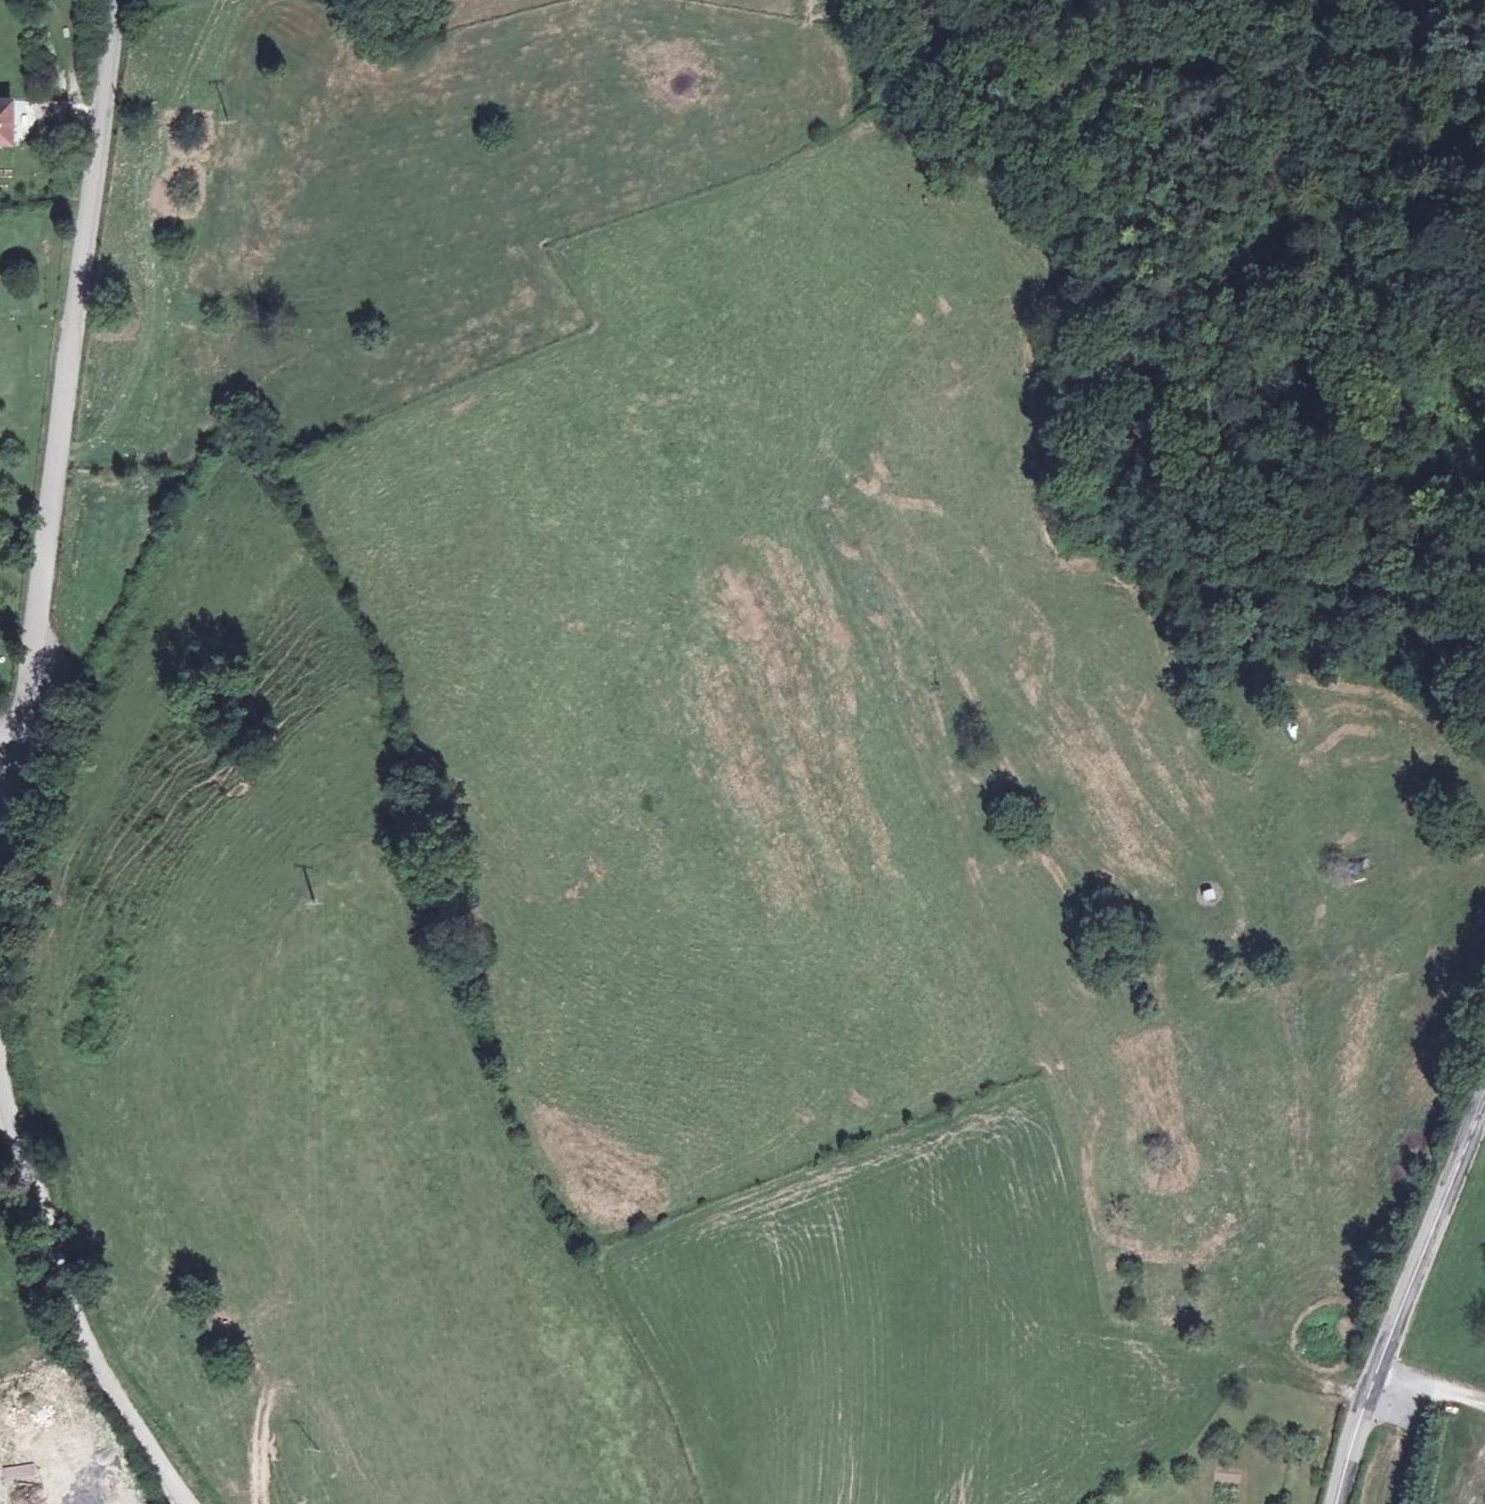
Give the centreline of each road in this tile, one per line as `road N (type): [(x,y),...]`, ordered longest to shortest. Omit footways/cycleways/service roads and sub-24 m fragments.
road 1 (unclassified): [(14,770),(119,0)]
road 2 (unclassified): [(183,1503),(97,1372),(69,1313),(0,1106)]
road 3 (tertiary): [(1333,1503),(1366,1398),(1484,1103)]

